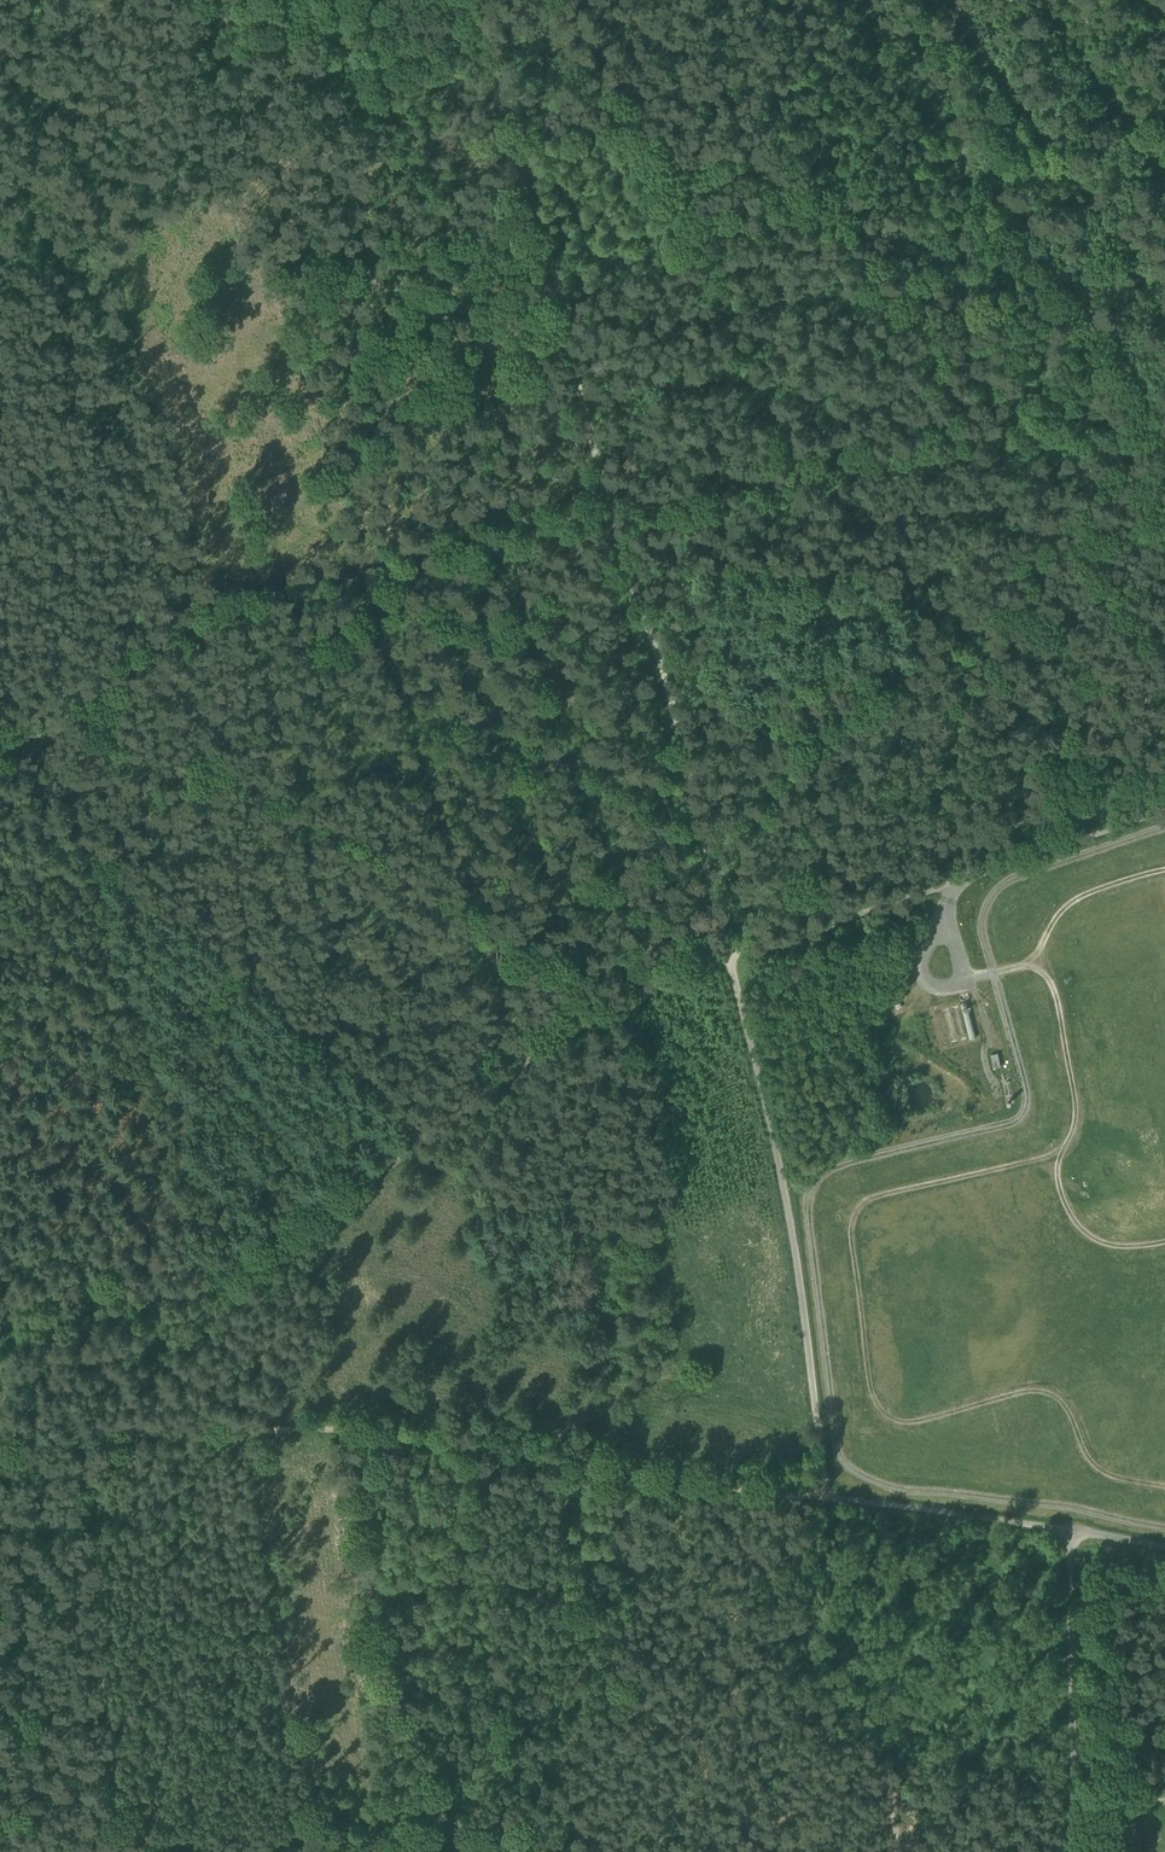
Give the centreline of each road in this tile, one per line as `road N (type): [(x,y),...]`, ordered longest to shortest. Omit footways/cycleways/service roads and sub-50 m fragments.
road 1 (unclassified): [(1164,809),(730,956),(787,1176),(828,1496),(1164,1543)]
road 2 (track): [(0,746),(263,586),(613,505),(996,444),(1164,448)]
road 3 (track): [(479,0),(526,138),(613,505),(657,625),(730,956)]
road 4 (track): [(0,1324),(242,1272),(616,996),(730,956)]
road 5 (track): [(0,1439),(354,1429),(828,1496)]
road 6 (track): [(1069,1528),(1078,1851)]

